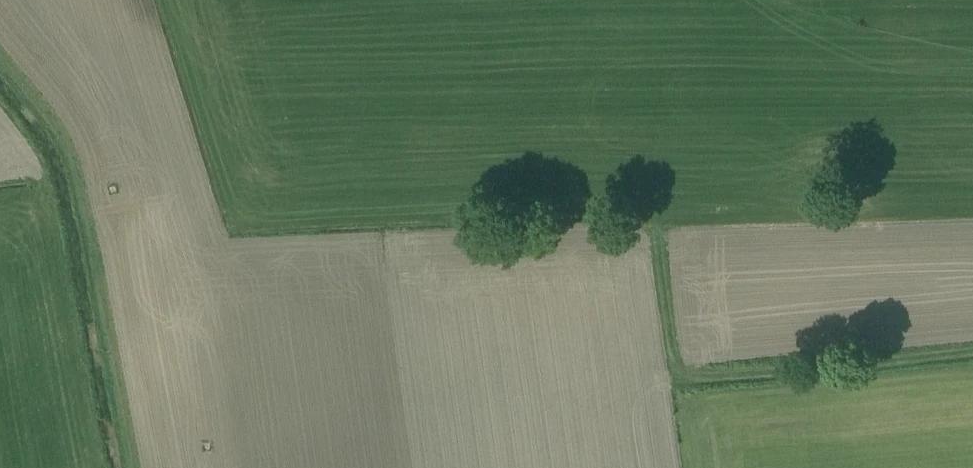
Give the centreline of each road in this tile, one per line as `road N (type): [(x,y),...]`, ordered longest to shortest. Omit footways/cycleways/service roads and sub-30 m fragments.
road 1 (track): [(972,352),(679,377)]

